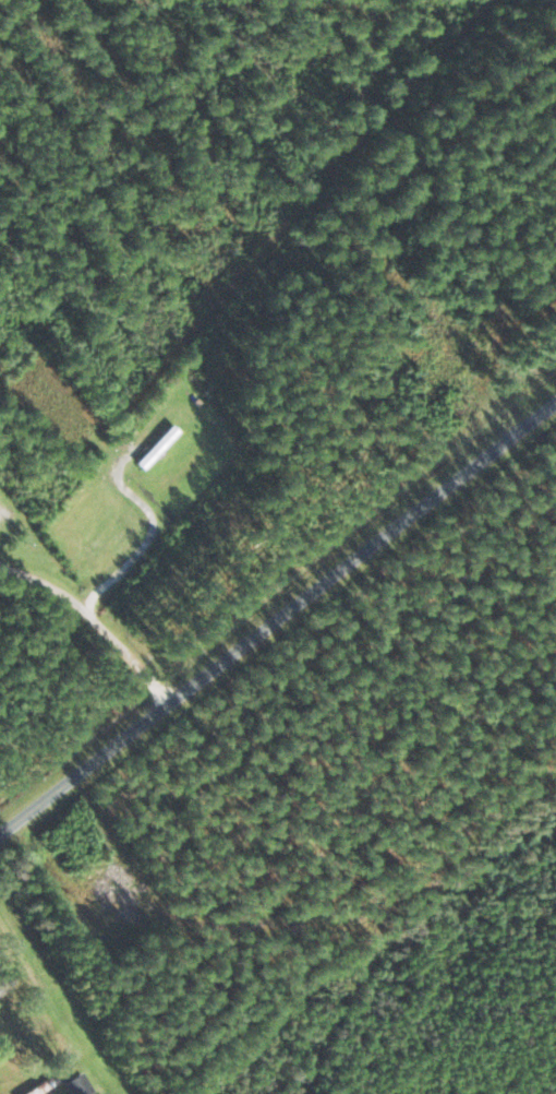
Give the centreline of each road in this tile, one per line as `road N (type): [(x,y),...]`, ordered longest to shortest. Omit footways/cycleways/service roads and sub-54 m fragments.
road 1 (residential): [(0,847),(555,444)]

